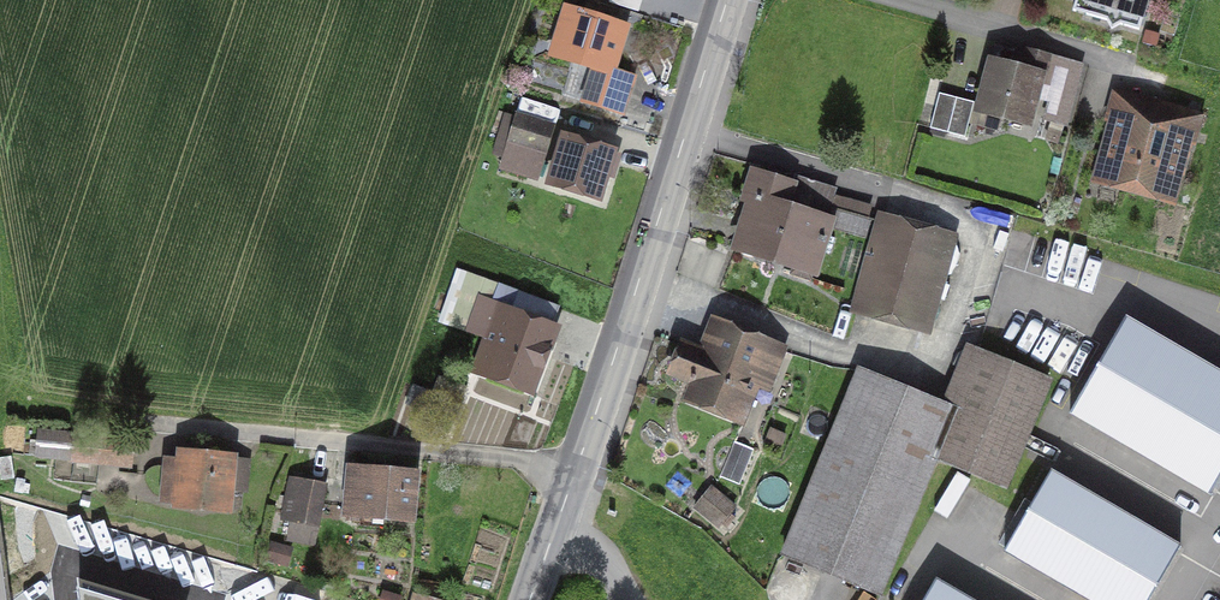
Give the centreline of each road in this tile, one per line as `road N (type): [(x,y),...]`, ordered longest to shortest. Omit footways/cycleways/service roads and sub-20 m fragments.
road 1 (secondary): [(727,0),(530,599)]

